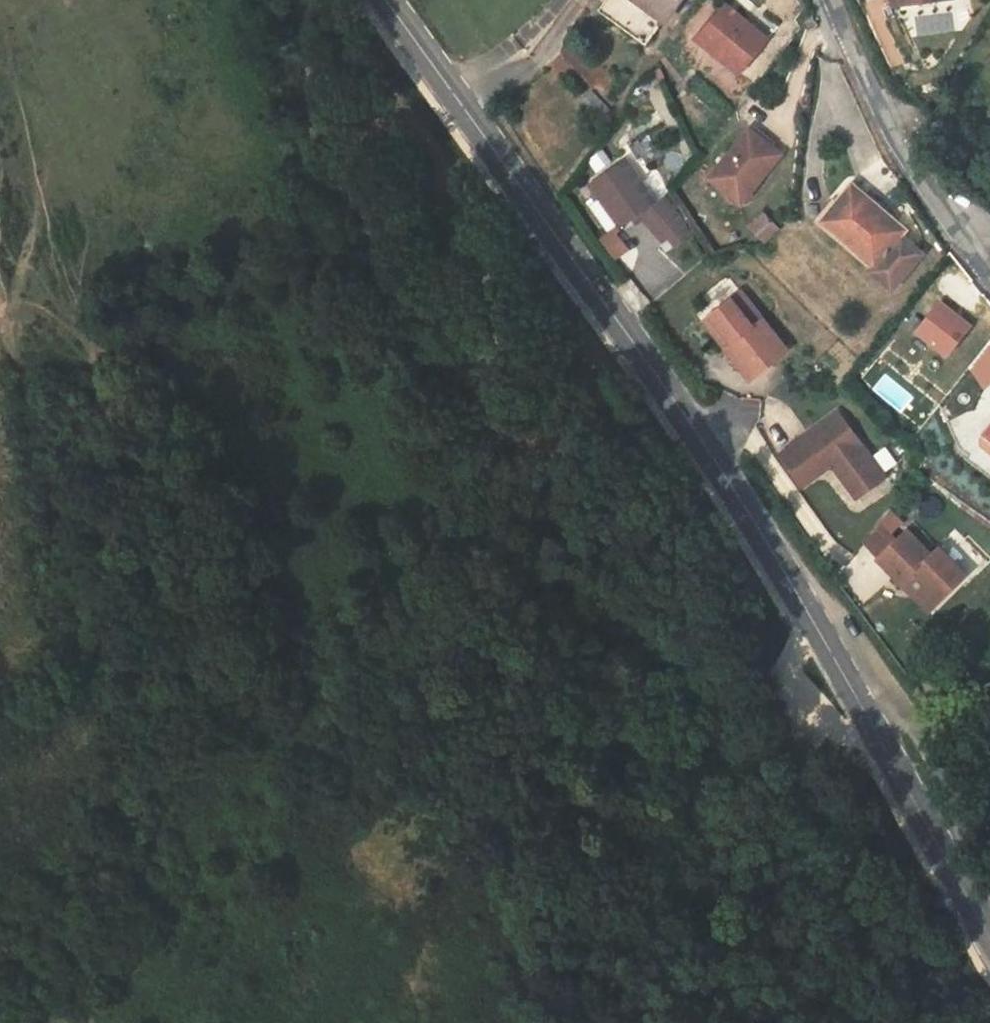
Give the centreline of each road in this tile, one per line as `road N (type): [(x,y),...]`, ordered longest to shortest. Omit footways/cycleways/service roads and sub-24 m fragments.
road 1 (primary): [(388,0),(705,419),(989,933)]
road 2 (residential): [(989,281),(887,128),(828,0)]

